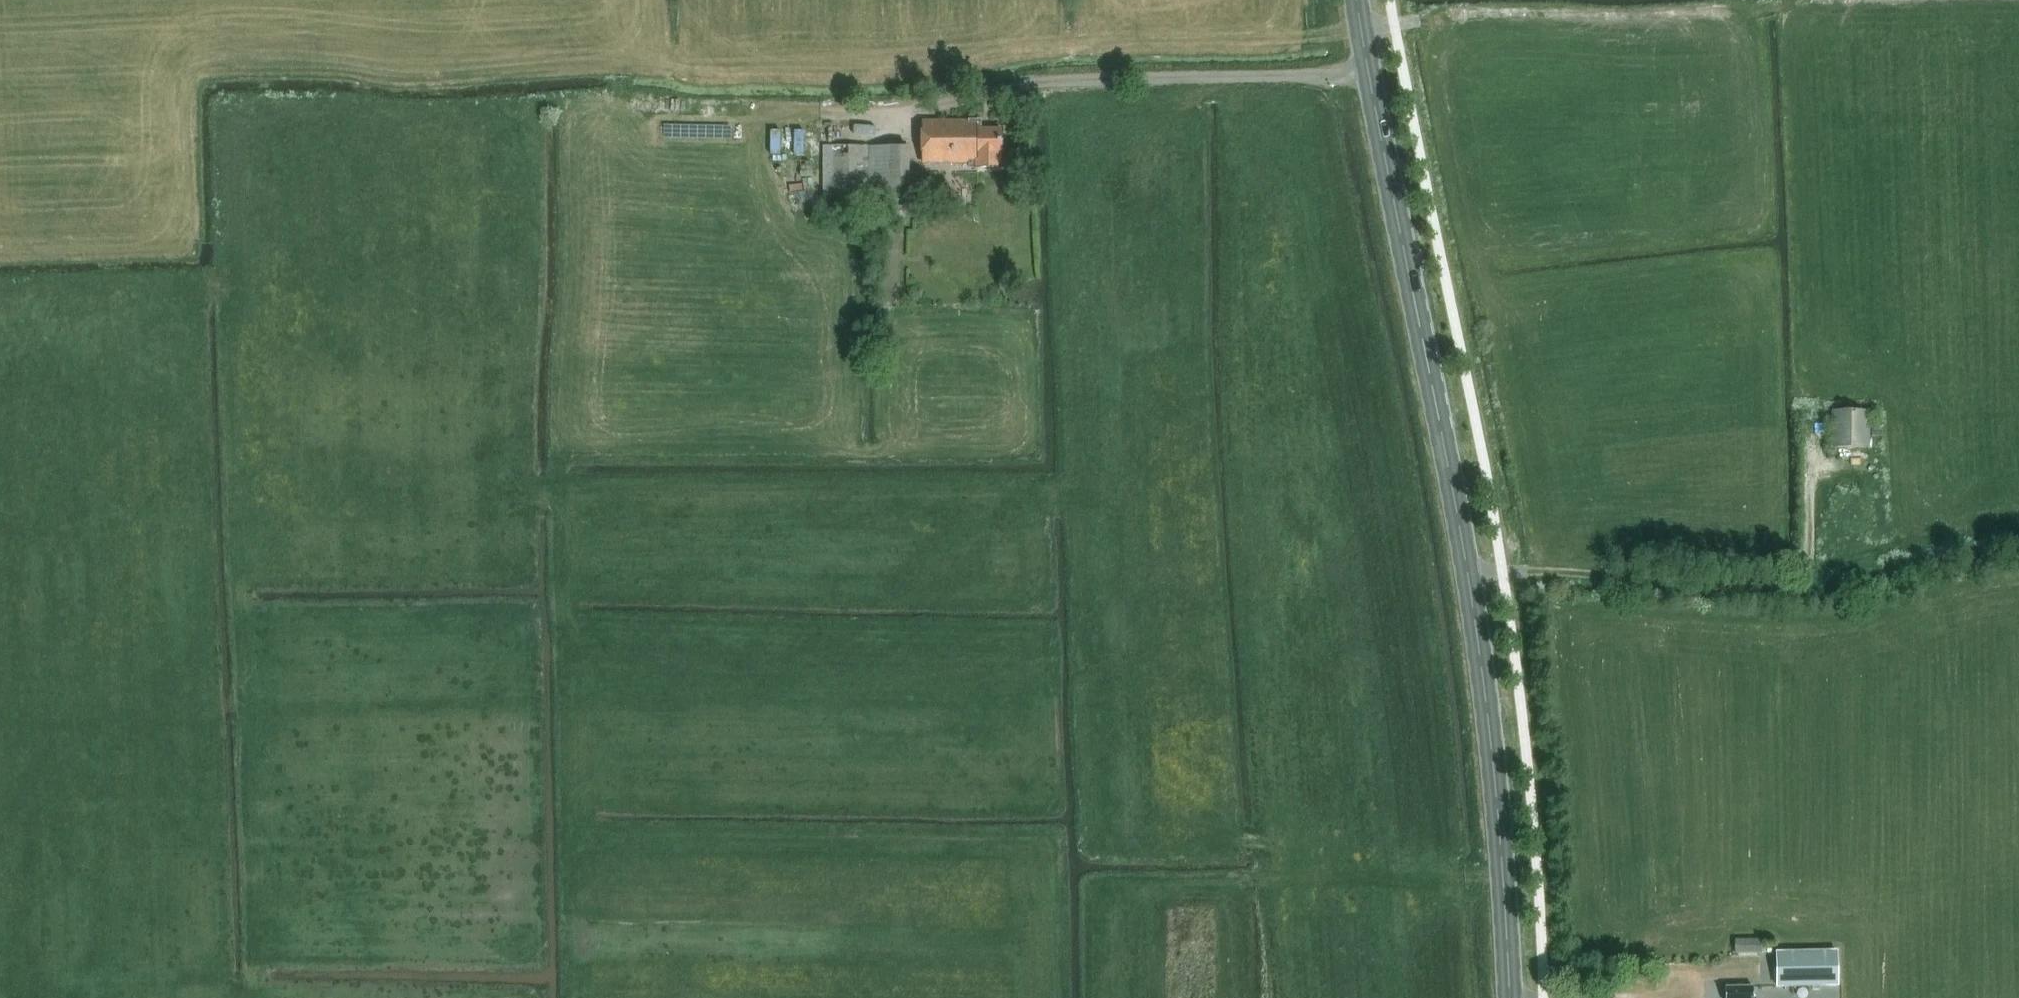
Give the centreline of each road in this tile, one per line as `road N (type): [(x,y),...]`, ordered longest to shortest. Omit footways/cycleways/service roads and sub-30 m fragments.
road 1 (primary): [(1508,997),(1496,805),(1467,575),(1357,0)]
road 2 (track): [(1467,575),(1560,572),(1762,587),(1801,576),(1812,427)]

